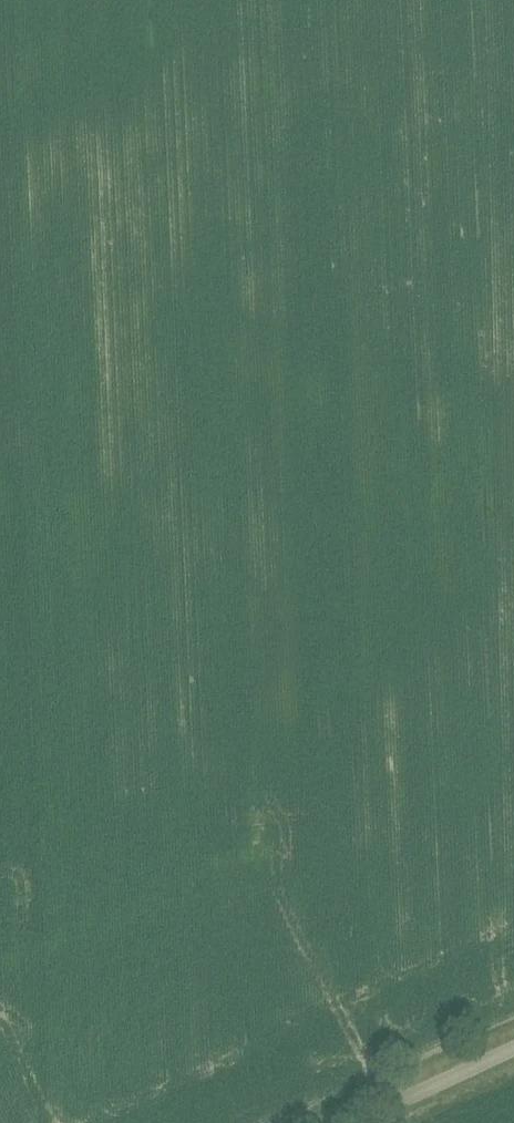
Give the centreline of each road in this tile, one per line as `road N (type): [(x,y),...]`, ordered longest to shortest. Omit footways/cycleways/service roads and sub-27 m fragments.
road 1 (unclassified): [(351,1122),(513,1047)]

